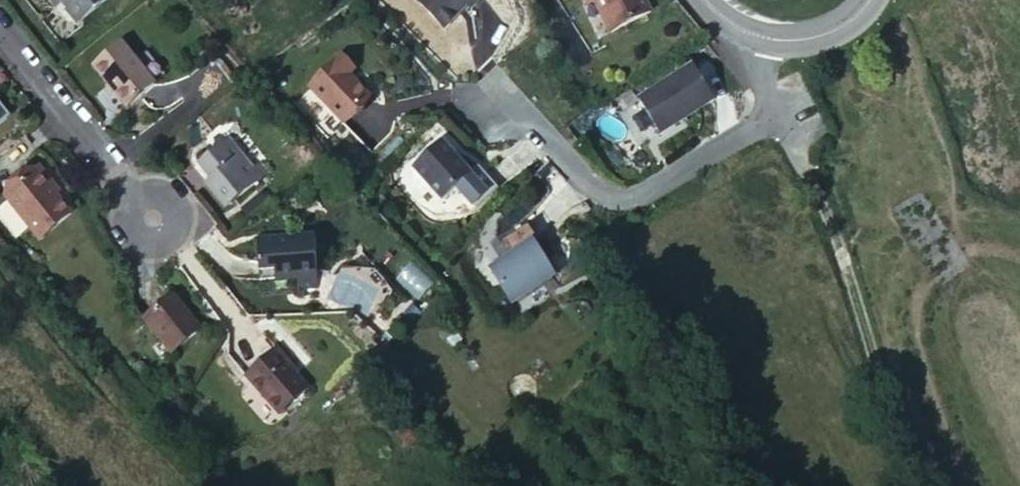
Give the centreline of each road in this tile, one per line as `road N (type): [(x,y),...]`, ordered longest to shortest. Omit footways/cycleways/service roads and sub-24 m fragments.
road 1 (residential): [(483,106),(525,122),(586,186),(627,196),(772,111),(754,53),(760,36)]
road 2 (track): [(919,485),(846,263),(772,111)]
road 3 (residential): [(150,223),(0,34)]
road 4 (tertiary): [(760,36),(821,36),(868,0)]

